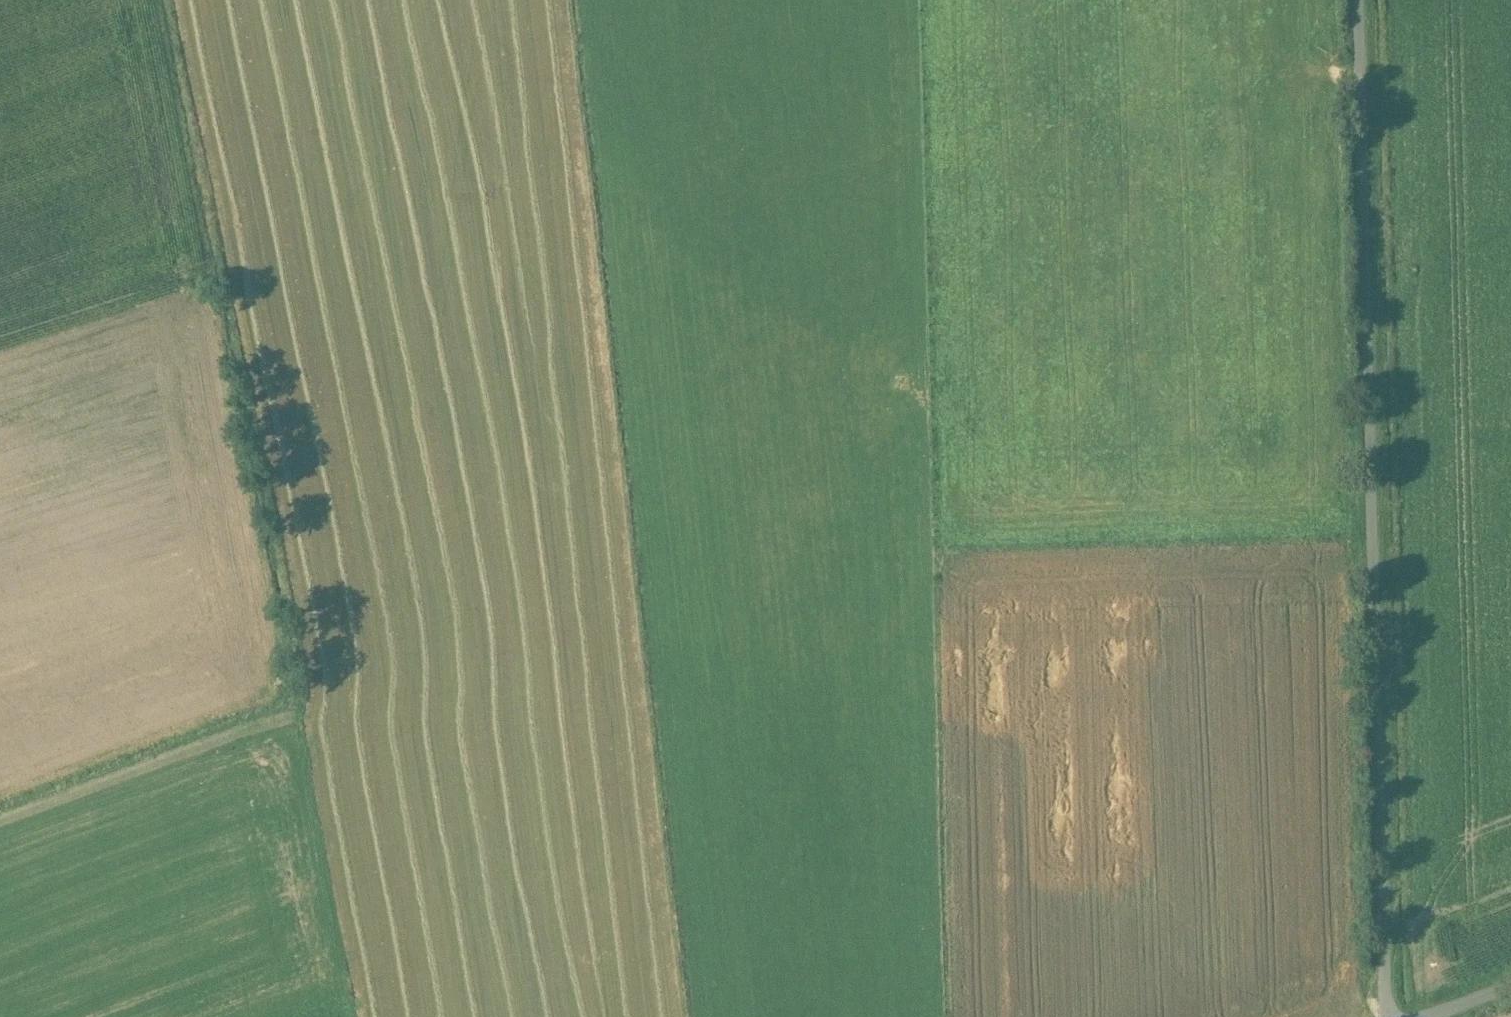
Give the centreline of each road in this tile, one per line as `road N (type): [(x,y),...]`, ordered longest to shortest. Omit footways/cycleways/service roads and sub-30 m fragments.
road 1 (unclassified): [(1386,1016),(1360,0)]

